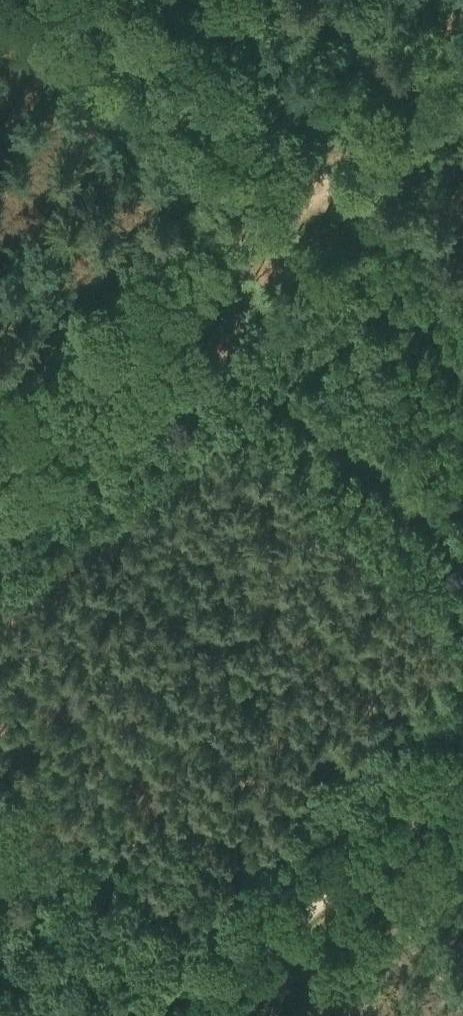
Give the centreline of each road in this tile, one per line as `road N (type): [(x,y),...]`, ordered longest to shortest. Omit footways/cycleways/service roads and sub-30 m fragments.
road 1 (track): [(102,0),(325,197),(462,88)]
road 2 (track): [(0,465),(325,197)]
road 3 (track): [(462,783),(188,1015)]

